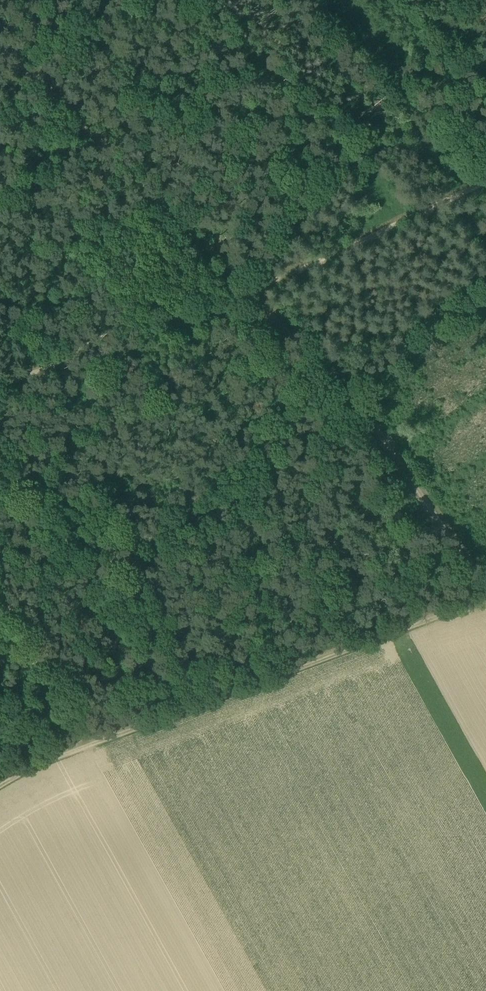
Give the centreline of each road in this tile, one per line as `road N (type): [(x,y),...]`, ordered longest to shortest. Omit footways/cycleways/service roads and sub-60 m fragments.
road 1 (track): [(0,369),(258,287),(485,179)]
road 2 (track): [(485,604),(38,768),(0,790)]
road 3 (track): [(246,291),(360,421),(485,594)]
road 4 (track): [(258,287),(139,162),(0,46)]

